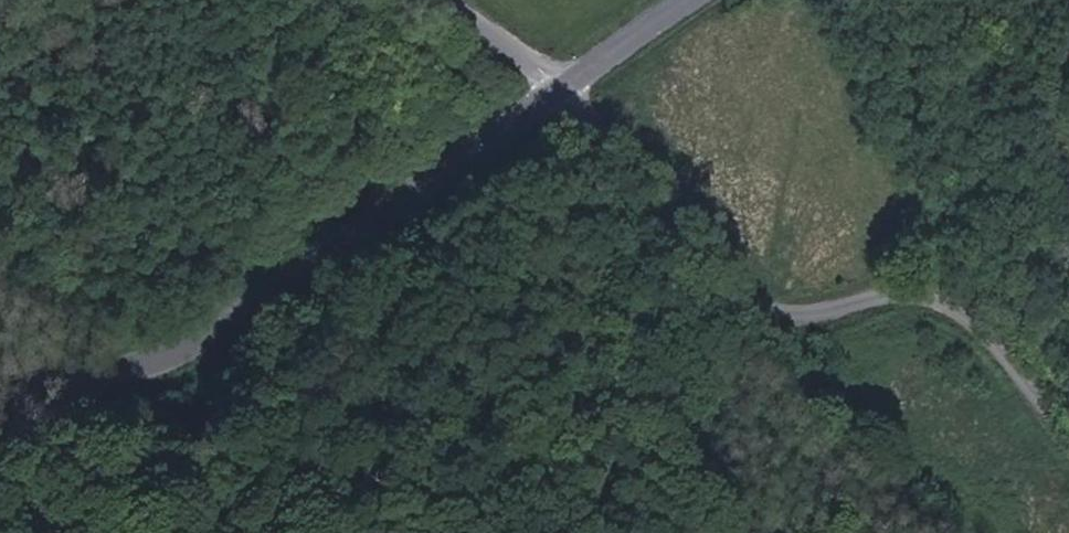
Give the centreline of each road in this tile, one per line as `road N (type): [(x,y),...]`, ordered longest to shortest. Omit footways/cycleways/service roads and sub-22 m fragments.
road 1 (unclassified): [(1068,421),(978,318),(938,293),(820,312),(774,310),(733,282),(559,93)]
road 2 (tertiary): [(0,359),(117,368),(175,359),(236,325),(559,93)]
road 3 (tertiary): [(559,93),(698,0)]
road 4 (unclassified): [(559,93),(508,43),(445,0)]

